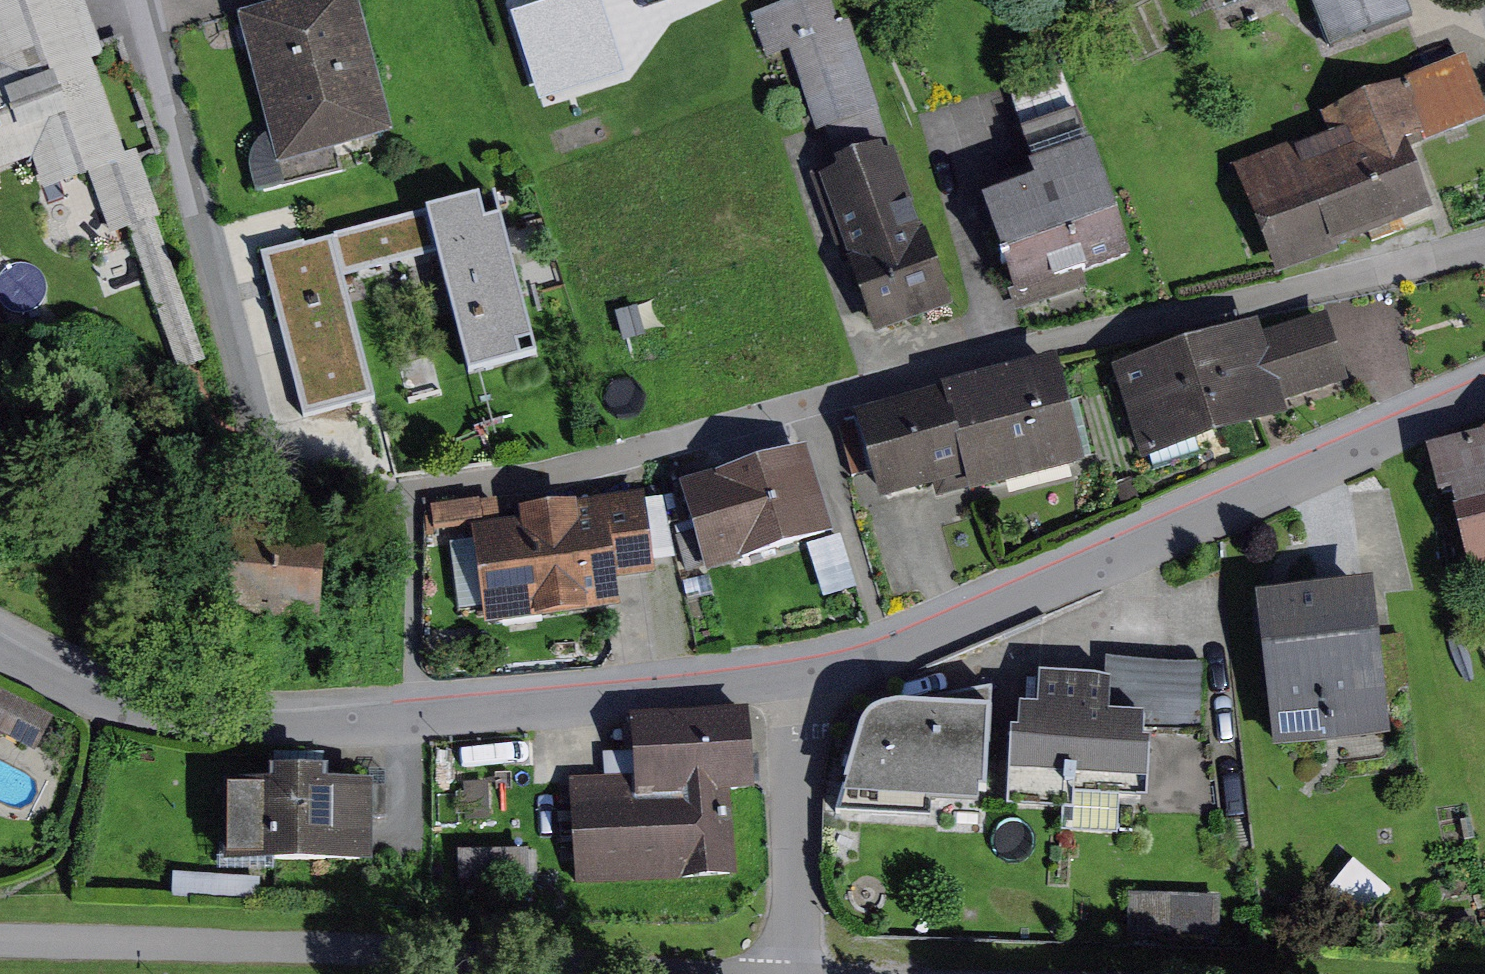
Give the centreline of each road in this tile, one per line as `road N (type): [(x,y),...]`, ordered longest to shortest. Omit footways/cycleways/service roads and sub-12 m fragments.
road 1 (residential): [(0,635),(110,696),(369,725),(799,682),(897,658),(1484,399)]
road 2 (residential): [(234,294),(157,0)]

